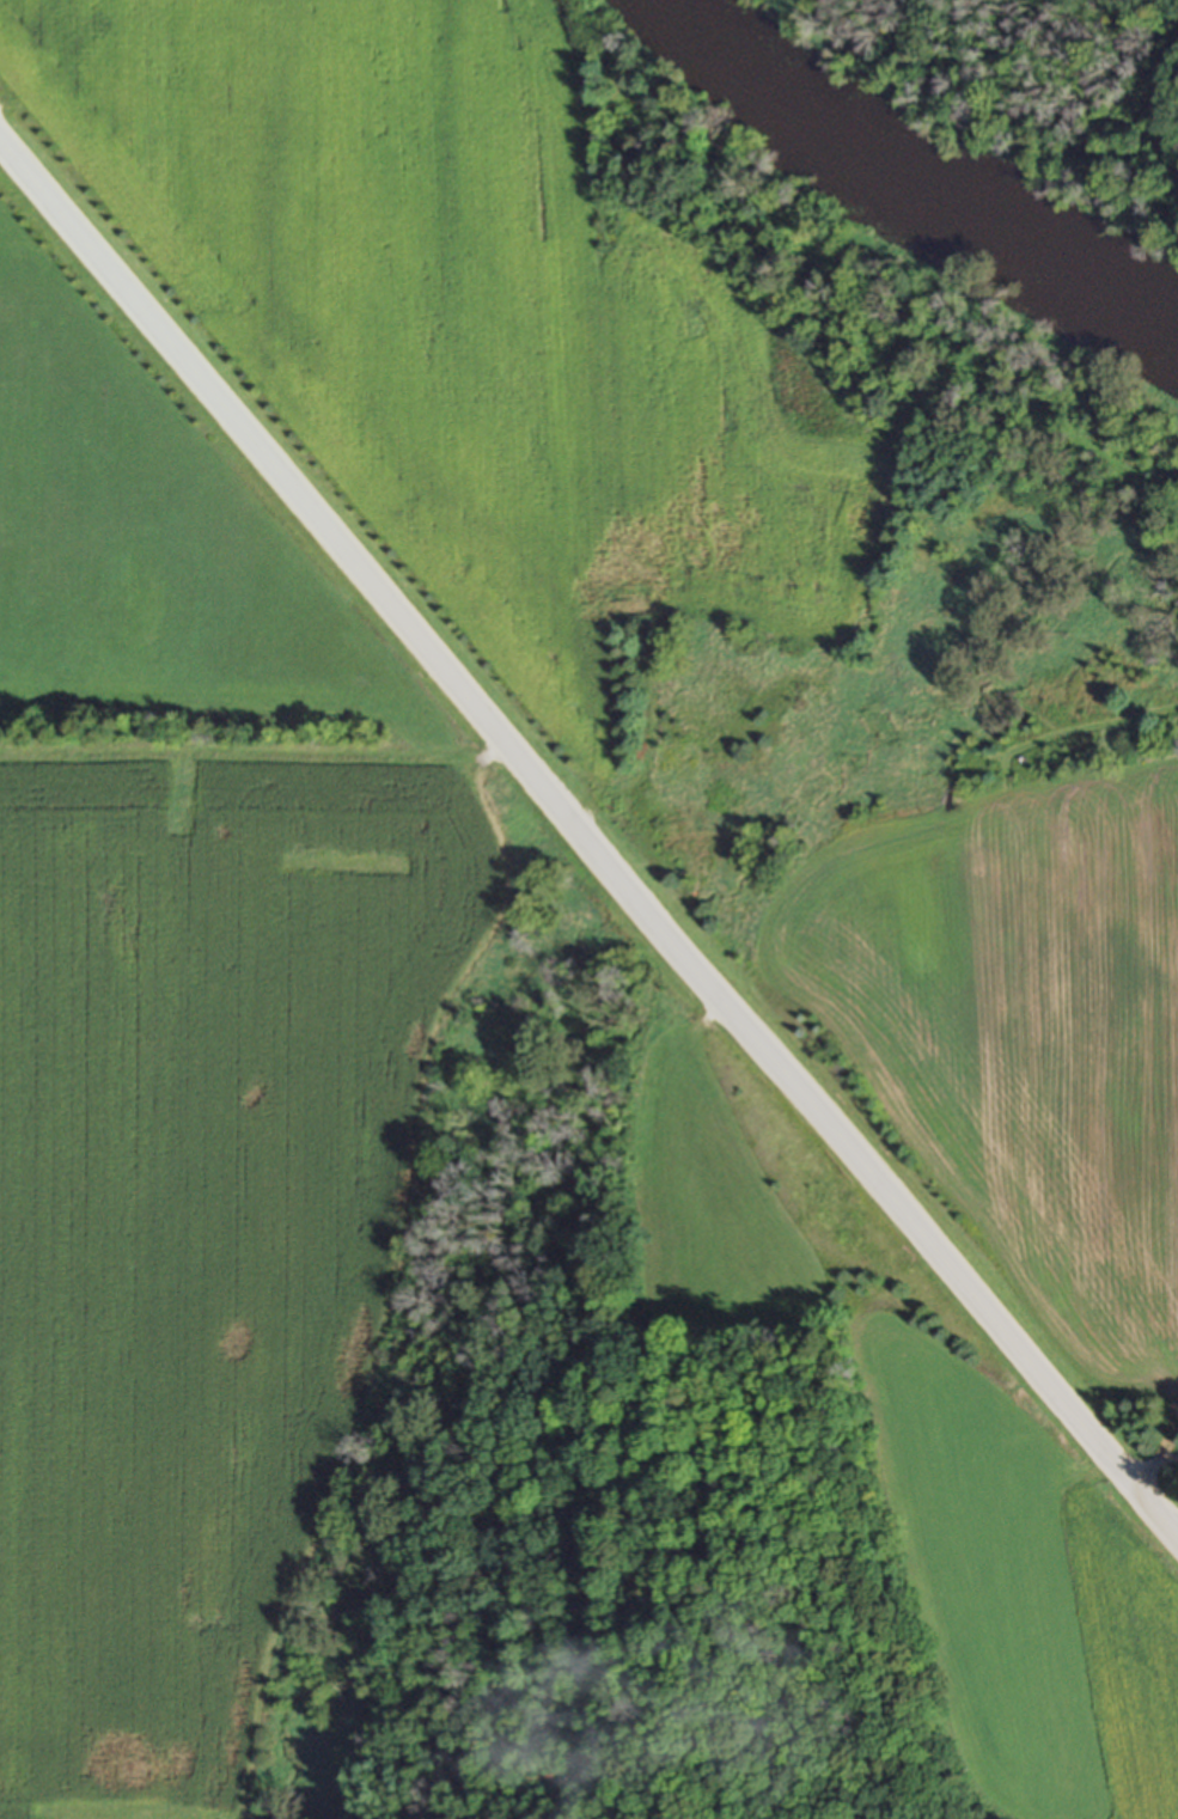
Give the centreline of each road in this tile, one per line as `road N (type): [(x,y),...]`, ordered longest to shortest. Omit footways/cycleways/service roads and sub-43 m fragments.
road 1 (tertiary): [(1177,1540),(0,140)]

